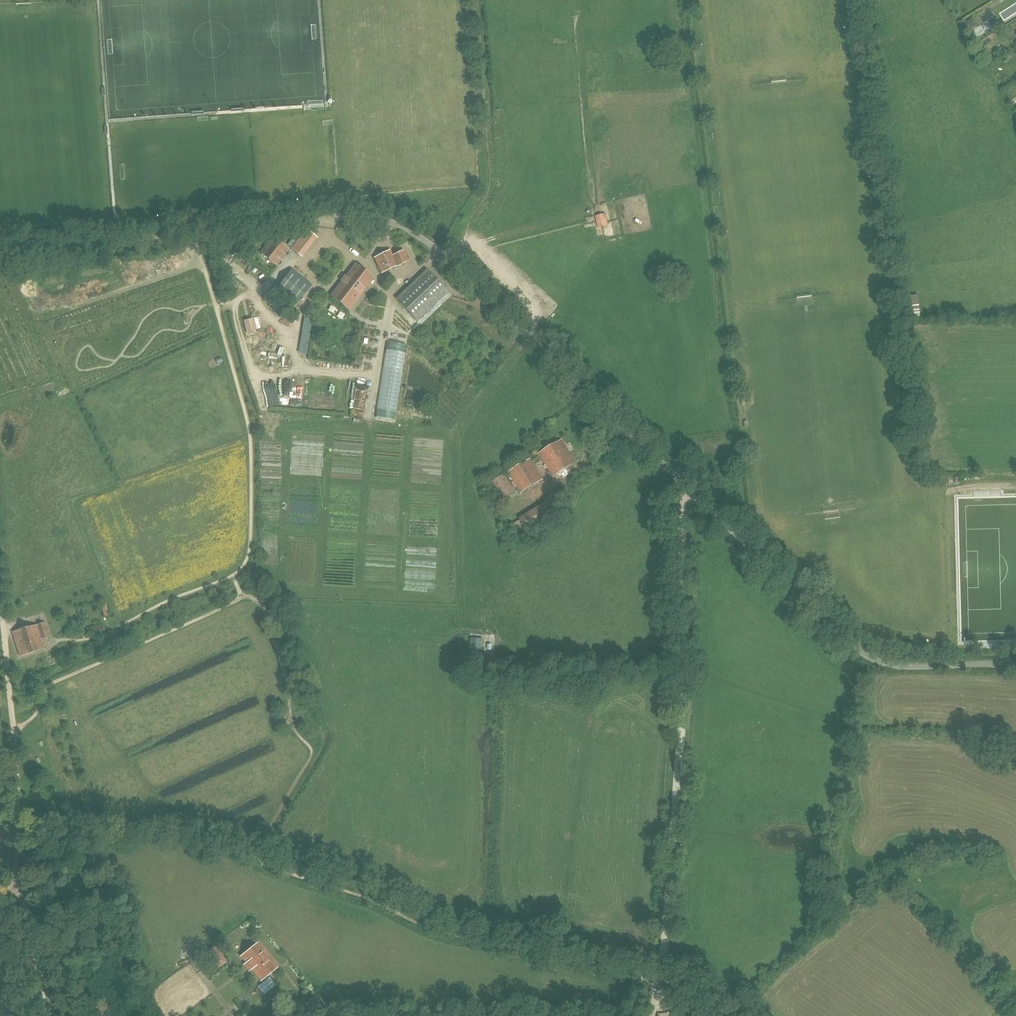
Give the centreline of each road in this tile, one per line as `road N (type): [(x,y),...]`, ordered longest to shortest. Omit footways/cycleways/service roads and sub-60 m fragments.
road 1 (unclassified): [(1015,661),(871,658),(444,252),(392,220),(347,211),(0,254)]
road 2 (track): [(194,230),(251,424),(253,558),(234,575),(101,636),(53,645)]
road 3 (track): [(692,493),(681,535),(686,629),(666,907),(651,978)]
road 4 (track): [(19,883),(12,729)]
road 5 (track): [(47,1015),(19,883)]
road 6 (track): [(12,729),(0,605)]

